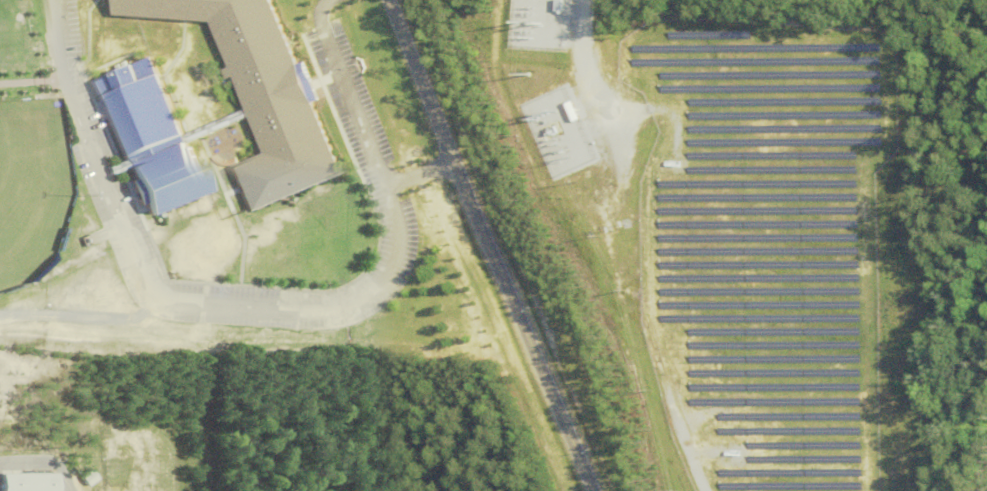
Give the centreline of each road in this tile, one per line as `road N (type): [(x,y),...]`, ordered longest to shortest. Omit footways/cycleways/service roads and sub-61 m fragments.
road 1 (tertiary): [(590,490),(385,0)]

